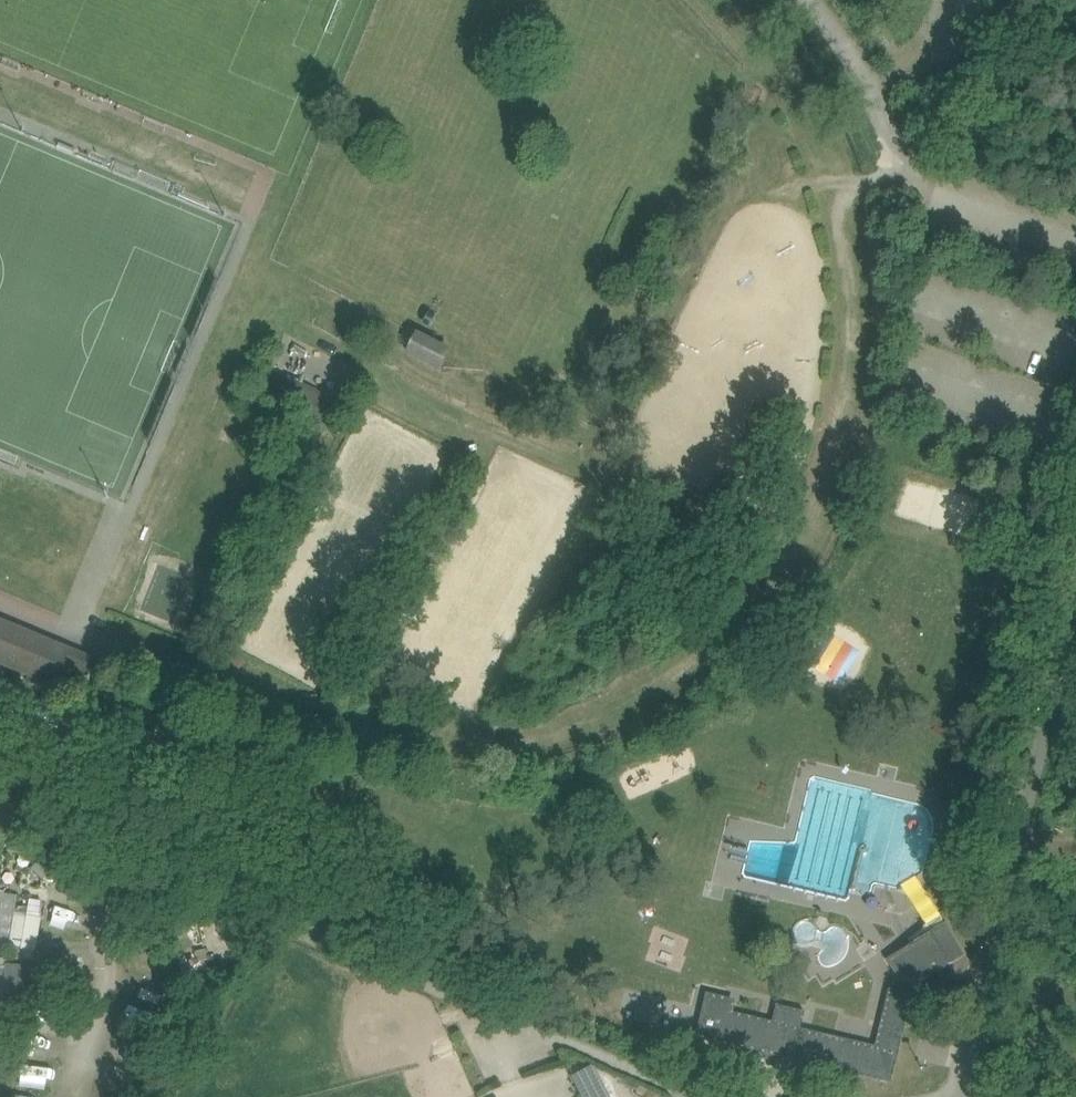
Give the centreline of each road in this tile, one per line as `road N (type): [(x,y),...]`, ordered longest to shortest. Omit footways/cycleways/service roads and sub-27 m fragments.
road 1 (unclassified): [(964,1096),(1075,592)]

